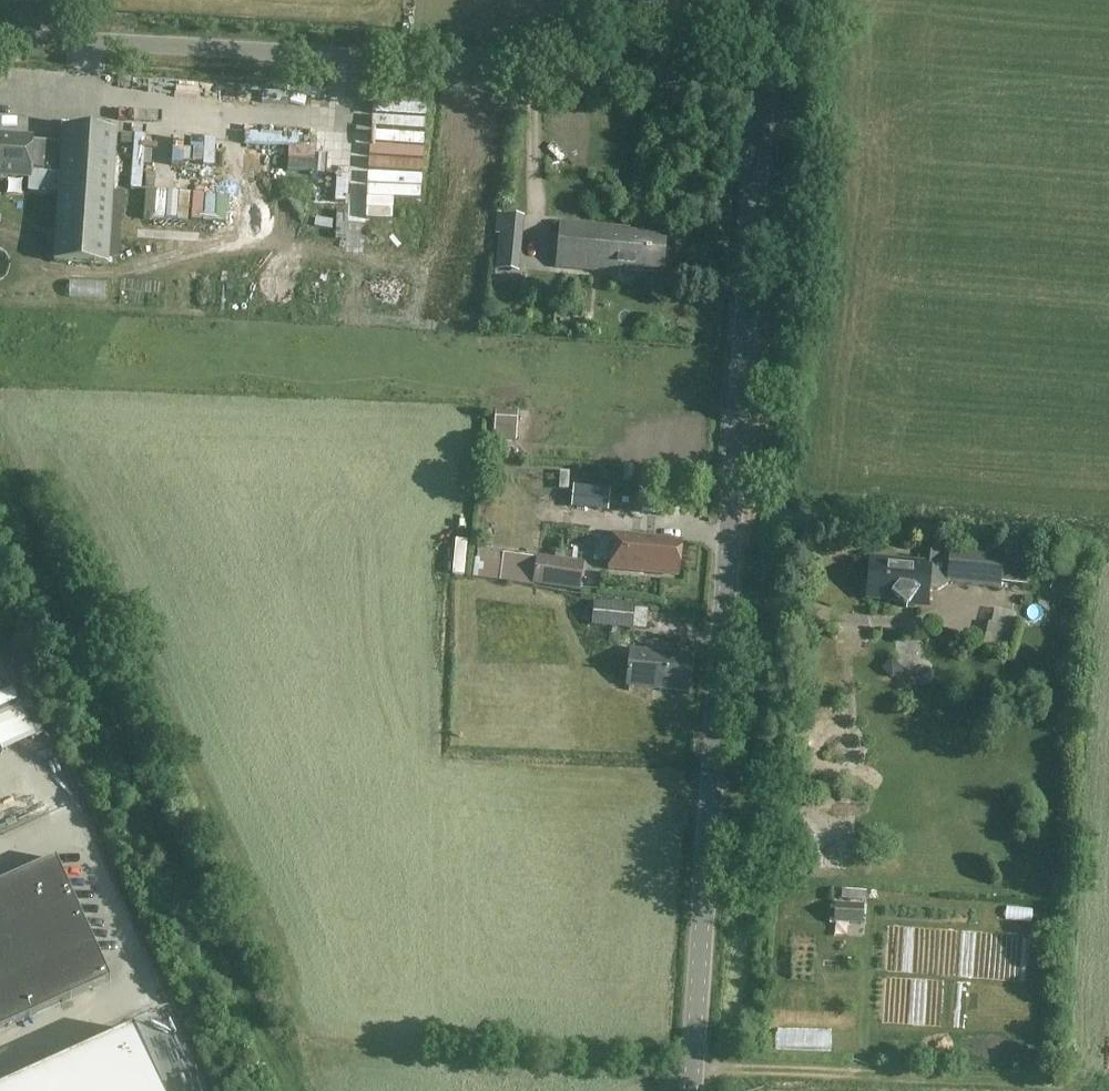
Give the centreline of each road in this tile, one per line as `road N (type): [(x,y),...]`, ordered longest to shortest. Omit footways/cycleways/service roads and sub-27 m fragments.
road 1 (tertiary): [(691,1090),(763,82)]
road 2 (unclassified): [(0,35),(763,82)]
road 3 (track): [(1105,1090),(692,1064)]

